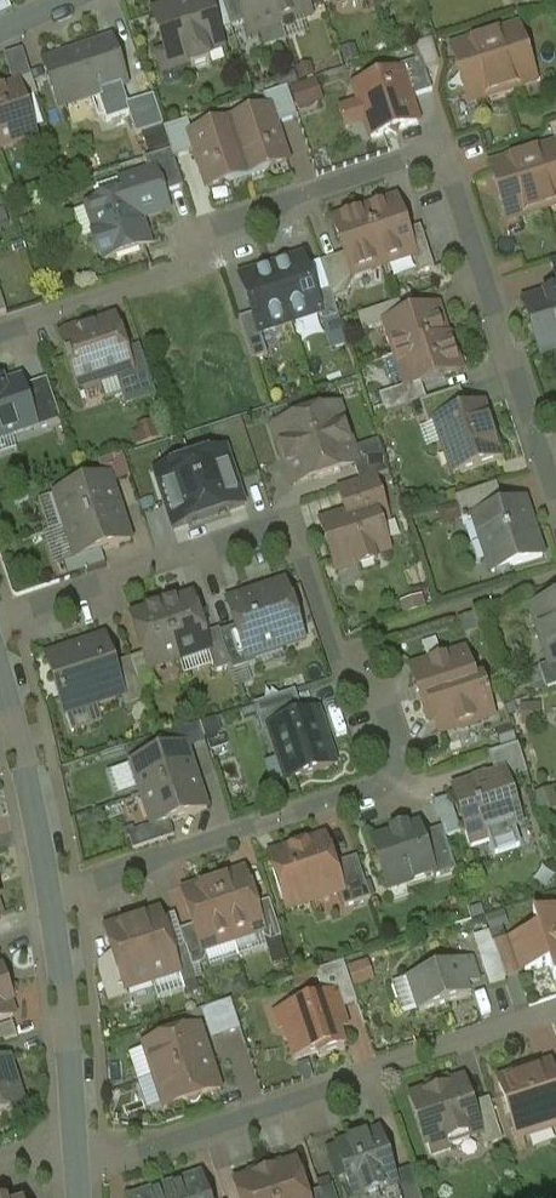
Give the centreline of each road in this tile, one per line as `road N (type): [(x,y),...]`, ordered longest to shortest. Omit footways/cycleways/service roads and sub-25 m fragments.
road 1 (residential): [(49,895),(387,784),(396,748),(382,704),(341,662),(291,520),(0,618)]
road 2 (residential): [(0,333),(179,272),(215,226),(443,150),(555,499)]
road 3 (residential): [(555,1010),(127,1157),(77,1160)]
road 4 (residential): [(77,1160),(49,895)]
road 5 (residential): [(49,895),(0,673)]

